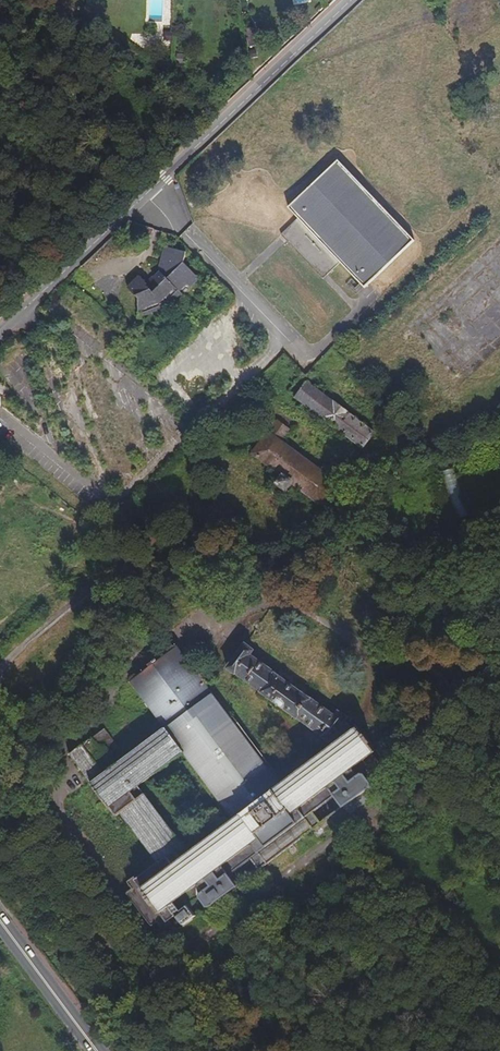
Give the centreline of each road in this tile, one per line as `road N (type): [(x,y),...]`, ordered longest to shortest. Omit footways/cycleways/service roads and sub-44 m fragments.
road 1 (unclassified): [(0,333),(351,0)]
road 2 (primary): [(95,1050),(0,922)]

